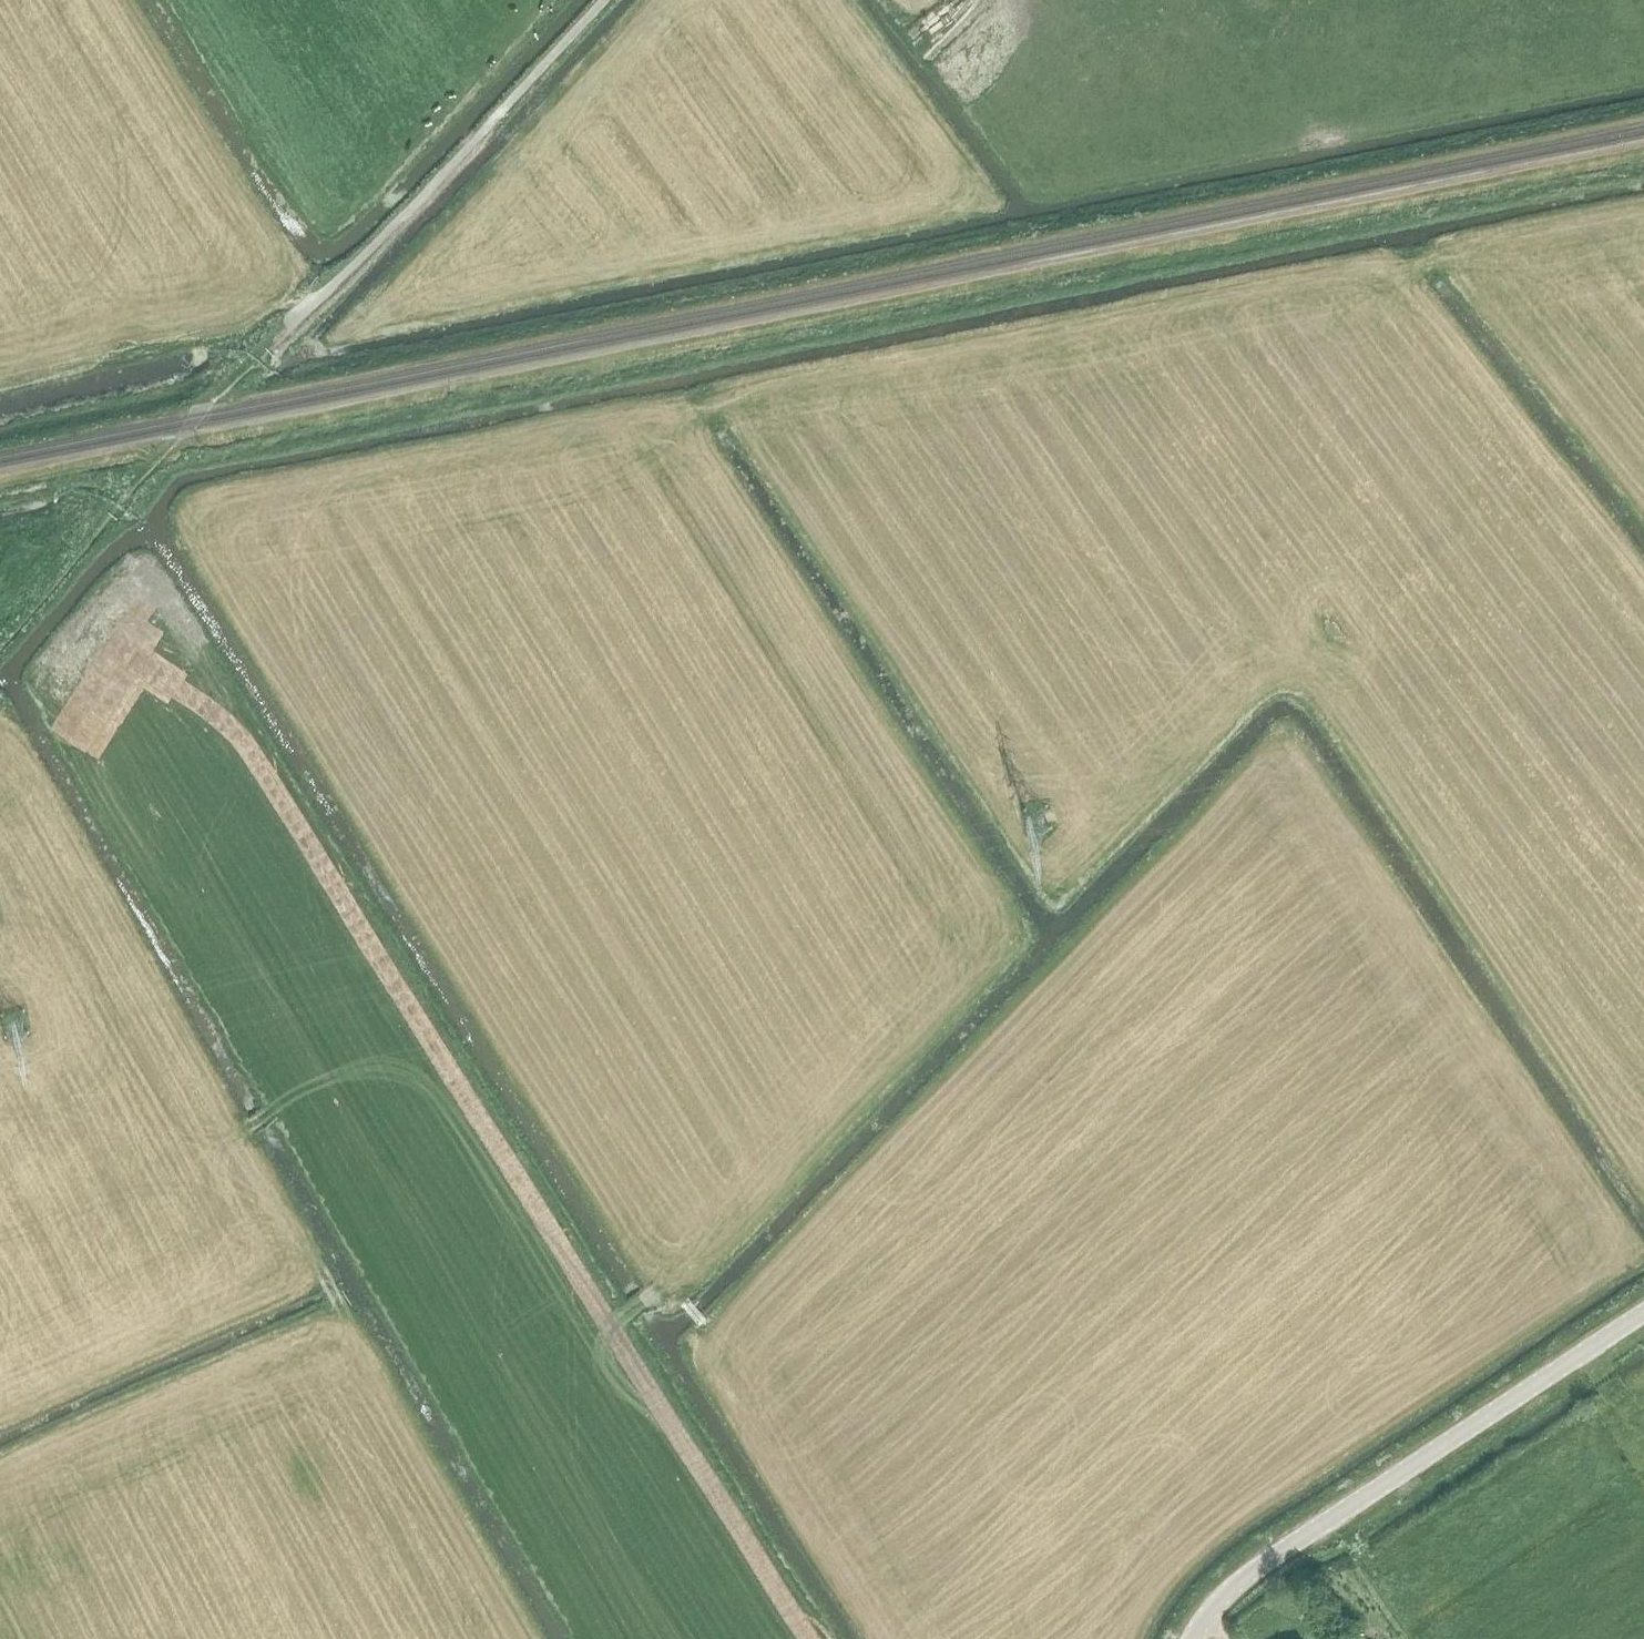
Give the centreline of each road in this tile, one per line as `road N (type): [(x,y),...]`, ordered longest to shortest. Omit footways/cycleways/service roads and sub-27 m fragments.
road 1 (tertiary): [(1193,1638),(1222,1597),(1269,1560),(1643,1313)]

